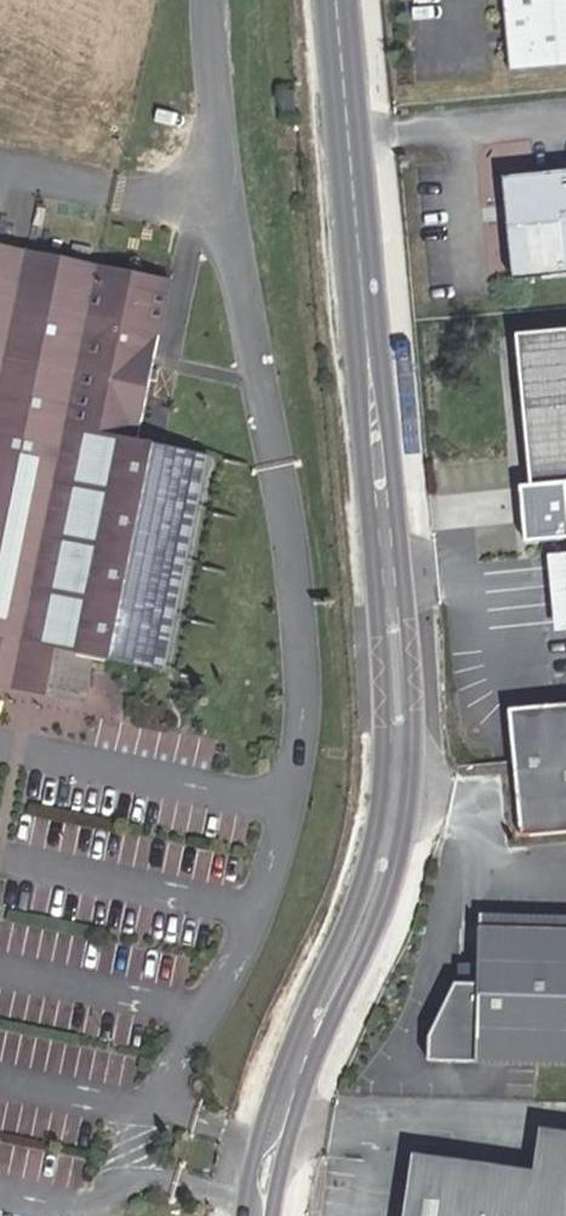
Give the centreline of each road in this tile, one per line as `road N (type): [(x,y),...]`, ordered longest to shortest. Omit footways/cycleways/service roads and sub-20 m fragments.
road 1 (tertiary): [(338,0),(409,727),(395,855),(279,1127),(260,1215)]

